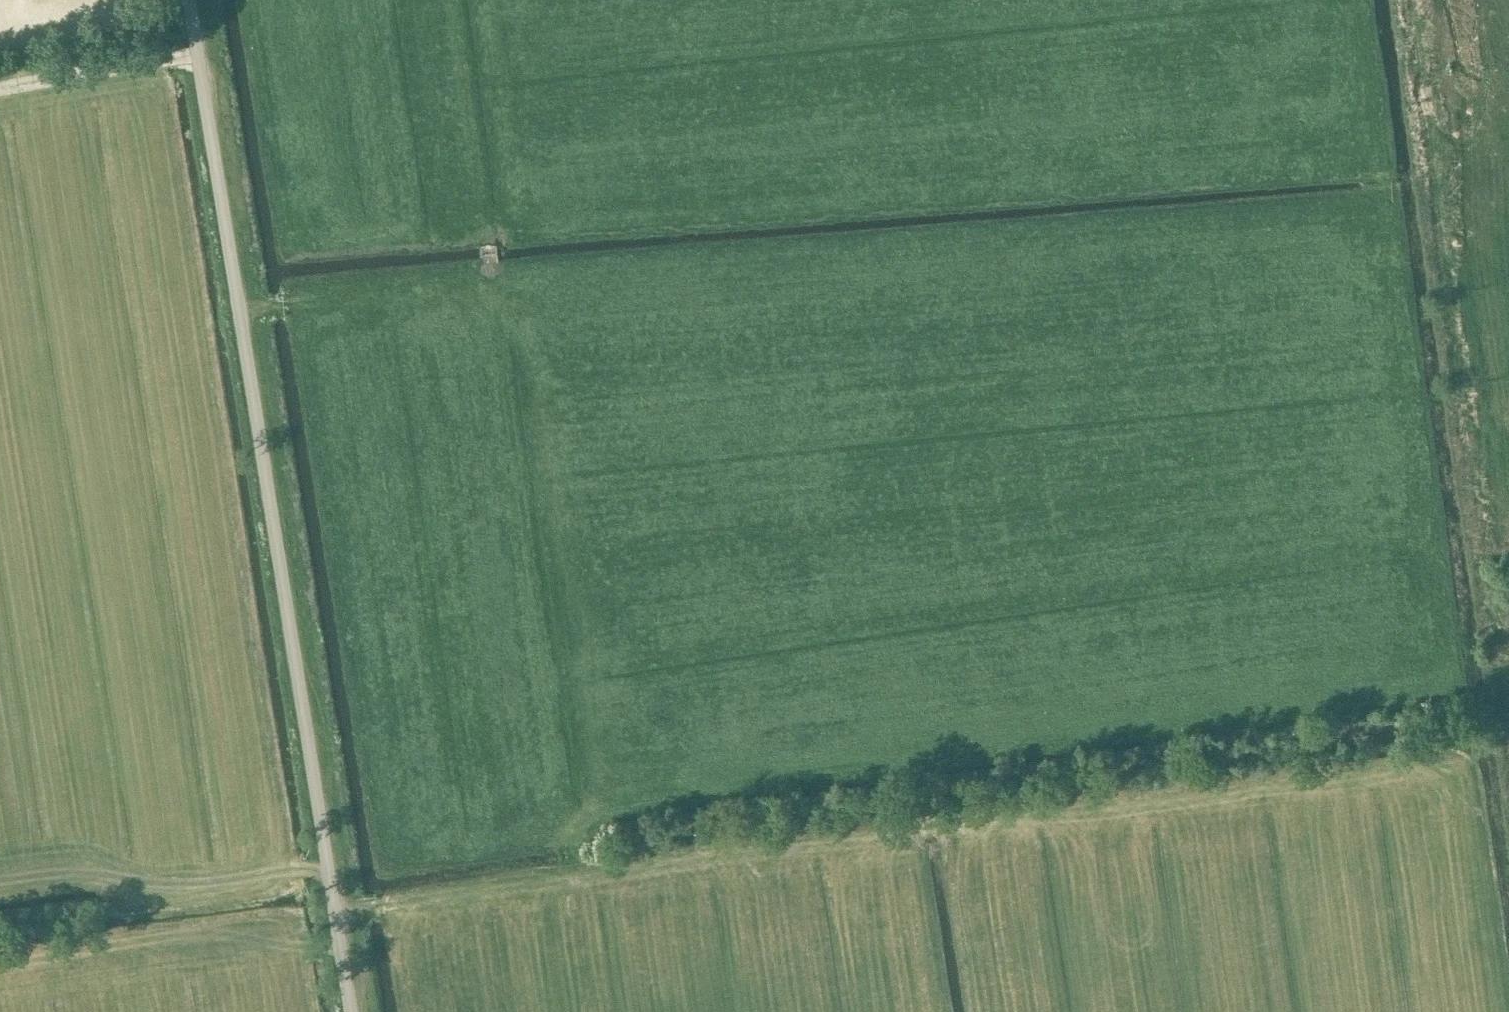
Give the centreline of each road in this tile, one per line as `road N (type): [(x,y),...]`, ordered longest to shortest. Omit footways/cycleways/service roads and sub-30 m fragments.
road 1 (unclassified): [(350,1011),(188,0)]

